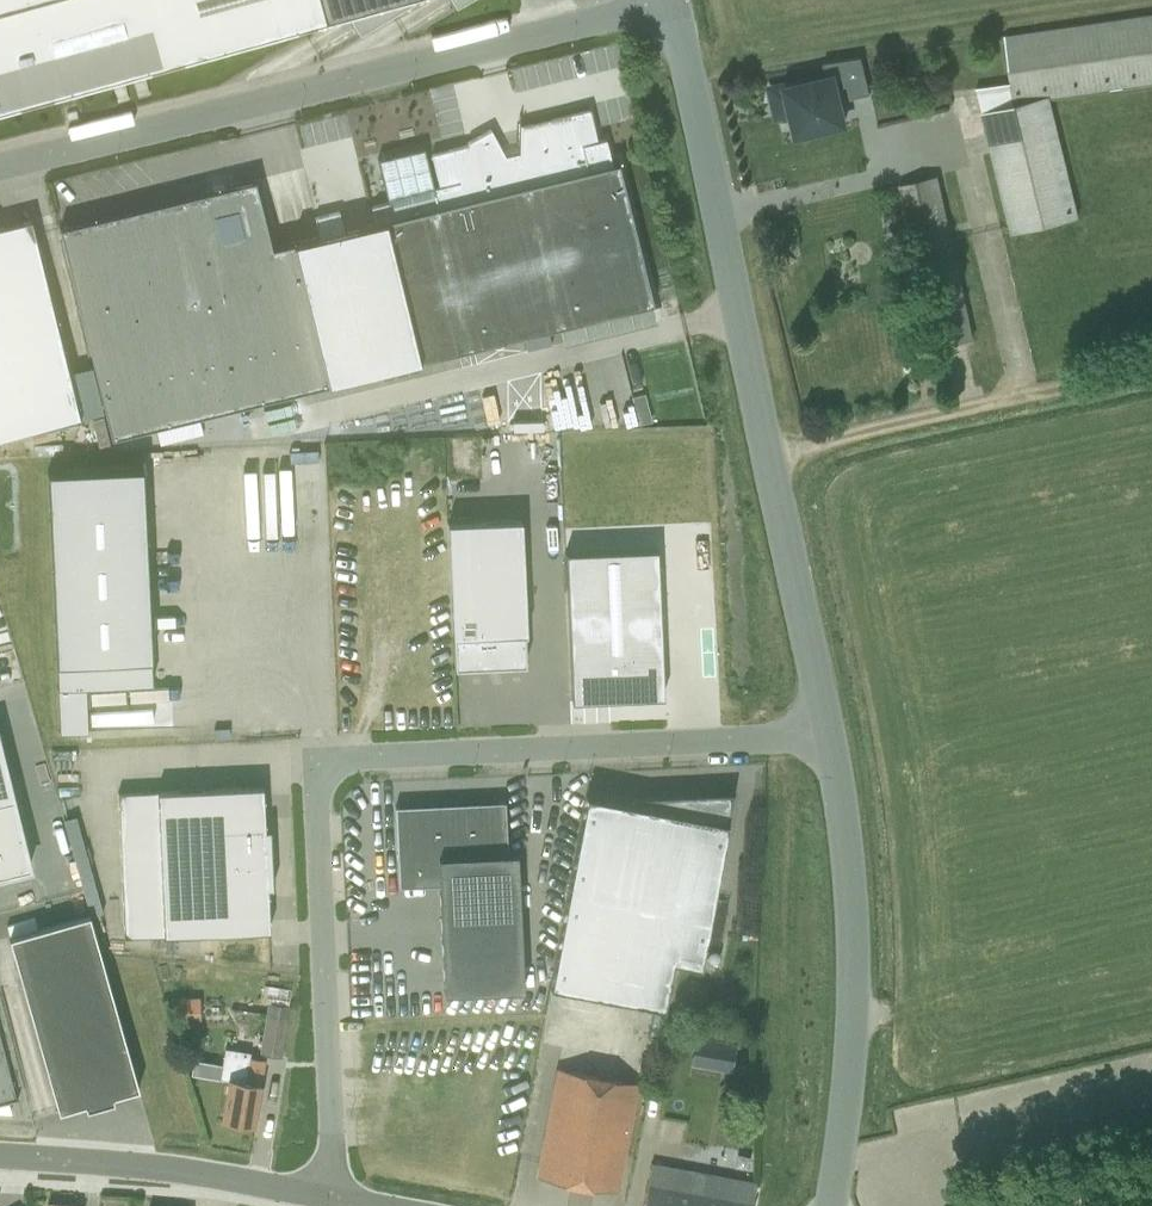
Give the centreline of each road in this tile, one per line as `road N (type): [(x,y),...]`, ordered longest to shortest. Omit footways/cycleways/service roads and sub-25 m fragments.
road 1 (unclassified): [(332,1198),(316,774),(330,761),(825,735)]
road 2 (tertiary): [(825,735),(673,0)]
road 3 (unclassified): [(0,166),(673,0)]
road 4 (tertiary): [(829,1205),(852,981),(844,832),(825,735)]
road 5 (track): [(766,456),(1151,363)]
road 6 (tertiary): [(332,1198),(186,1172),(0,1159)]

